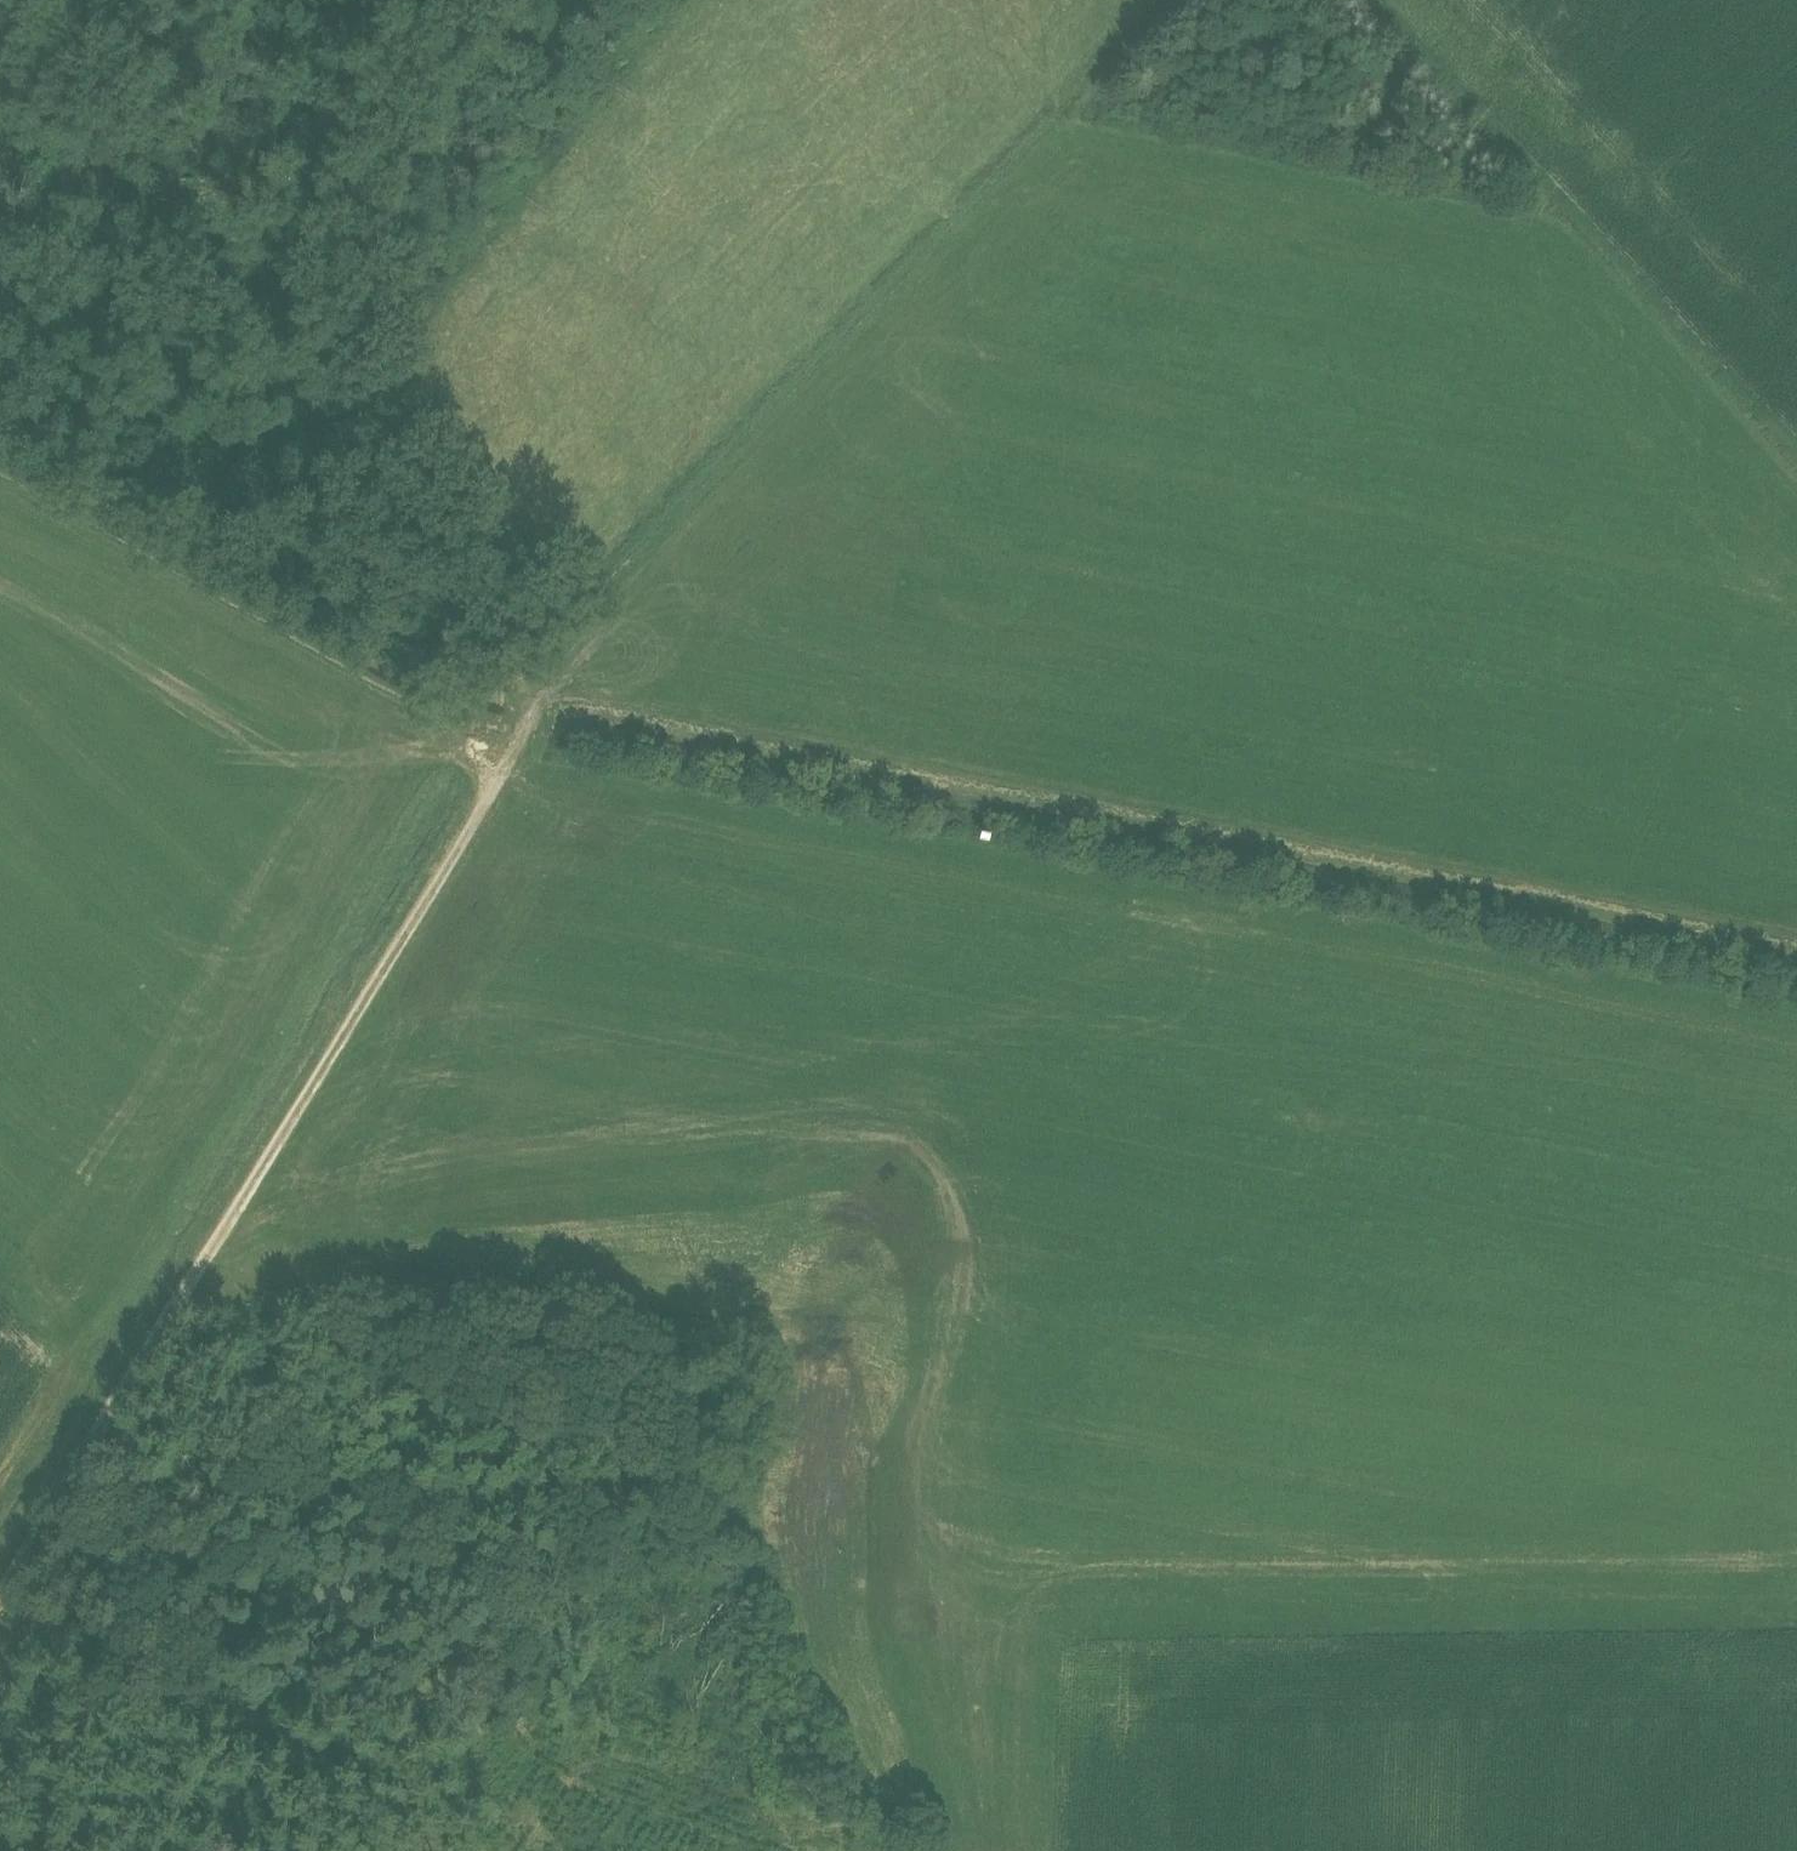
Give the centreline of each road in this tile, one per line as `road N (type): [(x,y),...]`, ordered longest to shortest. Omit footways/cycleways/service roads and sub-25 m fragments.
road 1 (track): [(523,721),(488,758),(481,811),(0,1595)]

